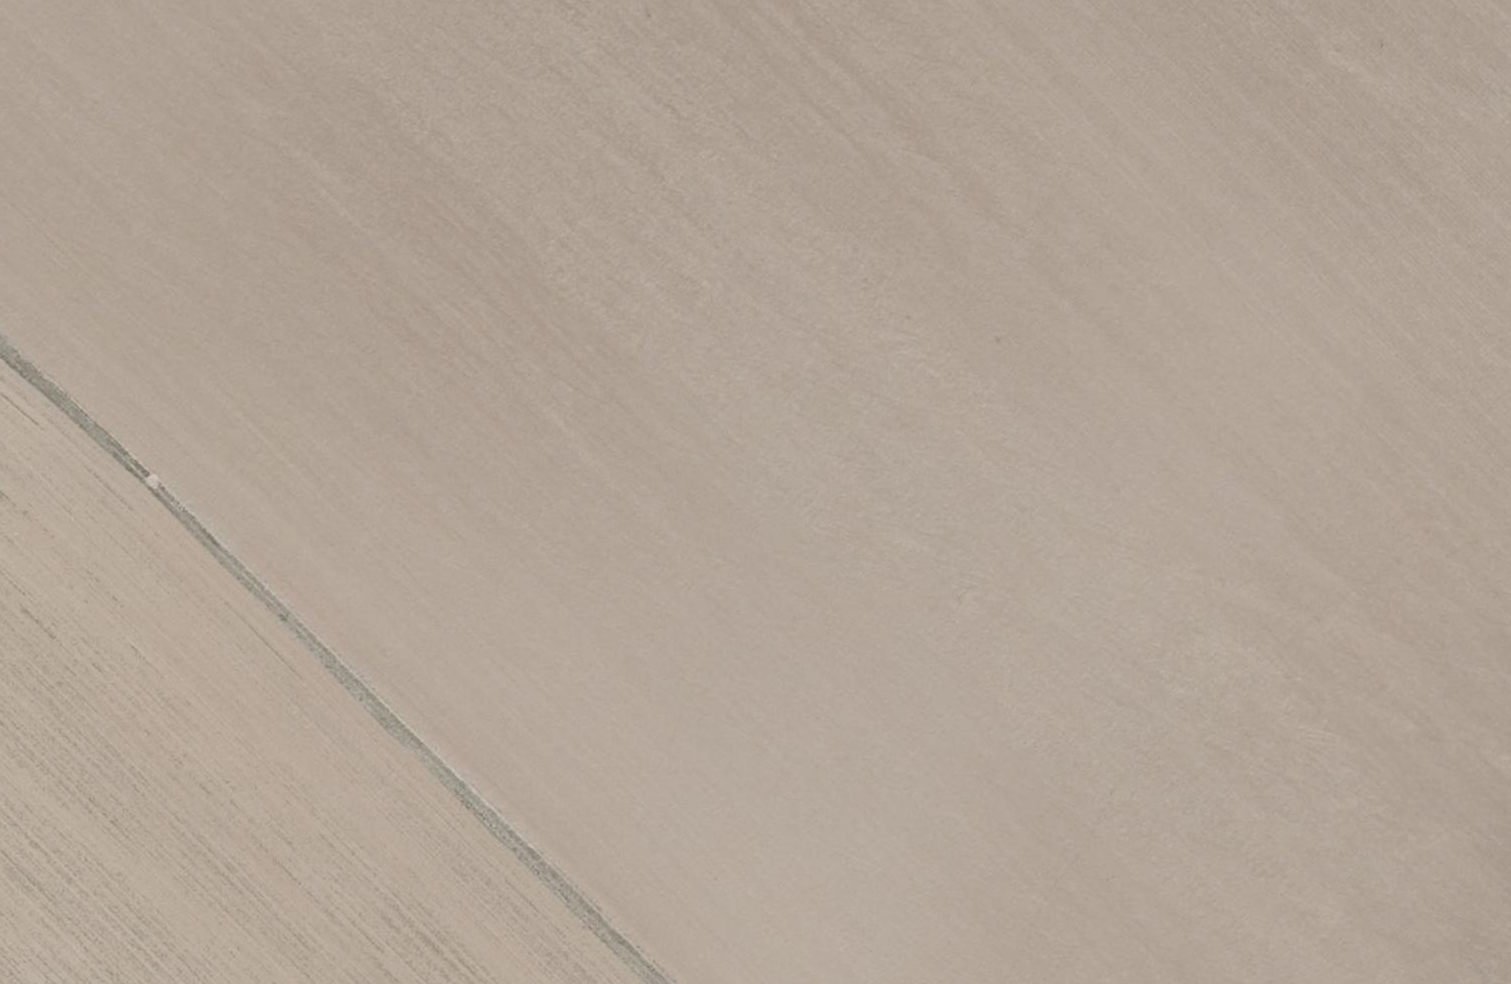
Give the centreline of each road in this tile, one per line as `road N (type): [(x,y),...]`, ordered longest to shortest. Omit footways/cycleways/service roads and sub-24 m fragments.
road 1 (track): [(671,983),(335,657),(0,357)]

